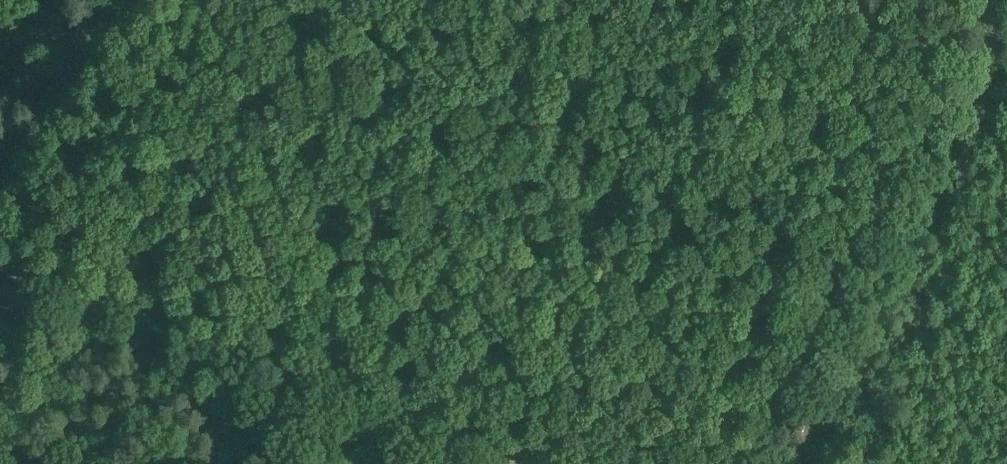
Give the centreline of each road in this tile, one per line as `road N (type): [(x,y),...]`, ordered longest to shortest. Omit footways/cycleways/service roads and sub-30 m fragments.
road 1 (unclassified): [(460,463),(0,290)]
road 2 (track): [(1006,38),(795,463)]

